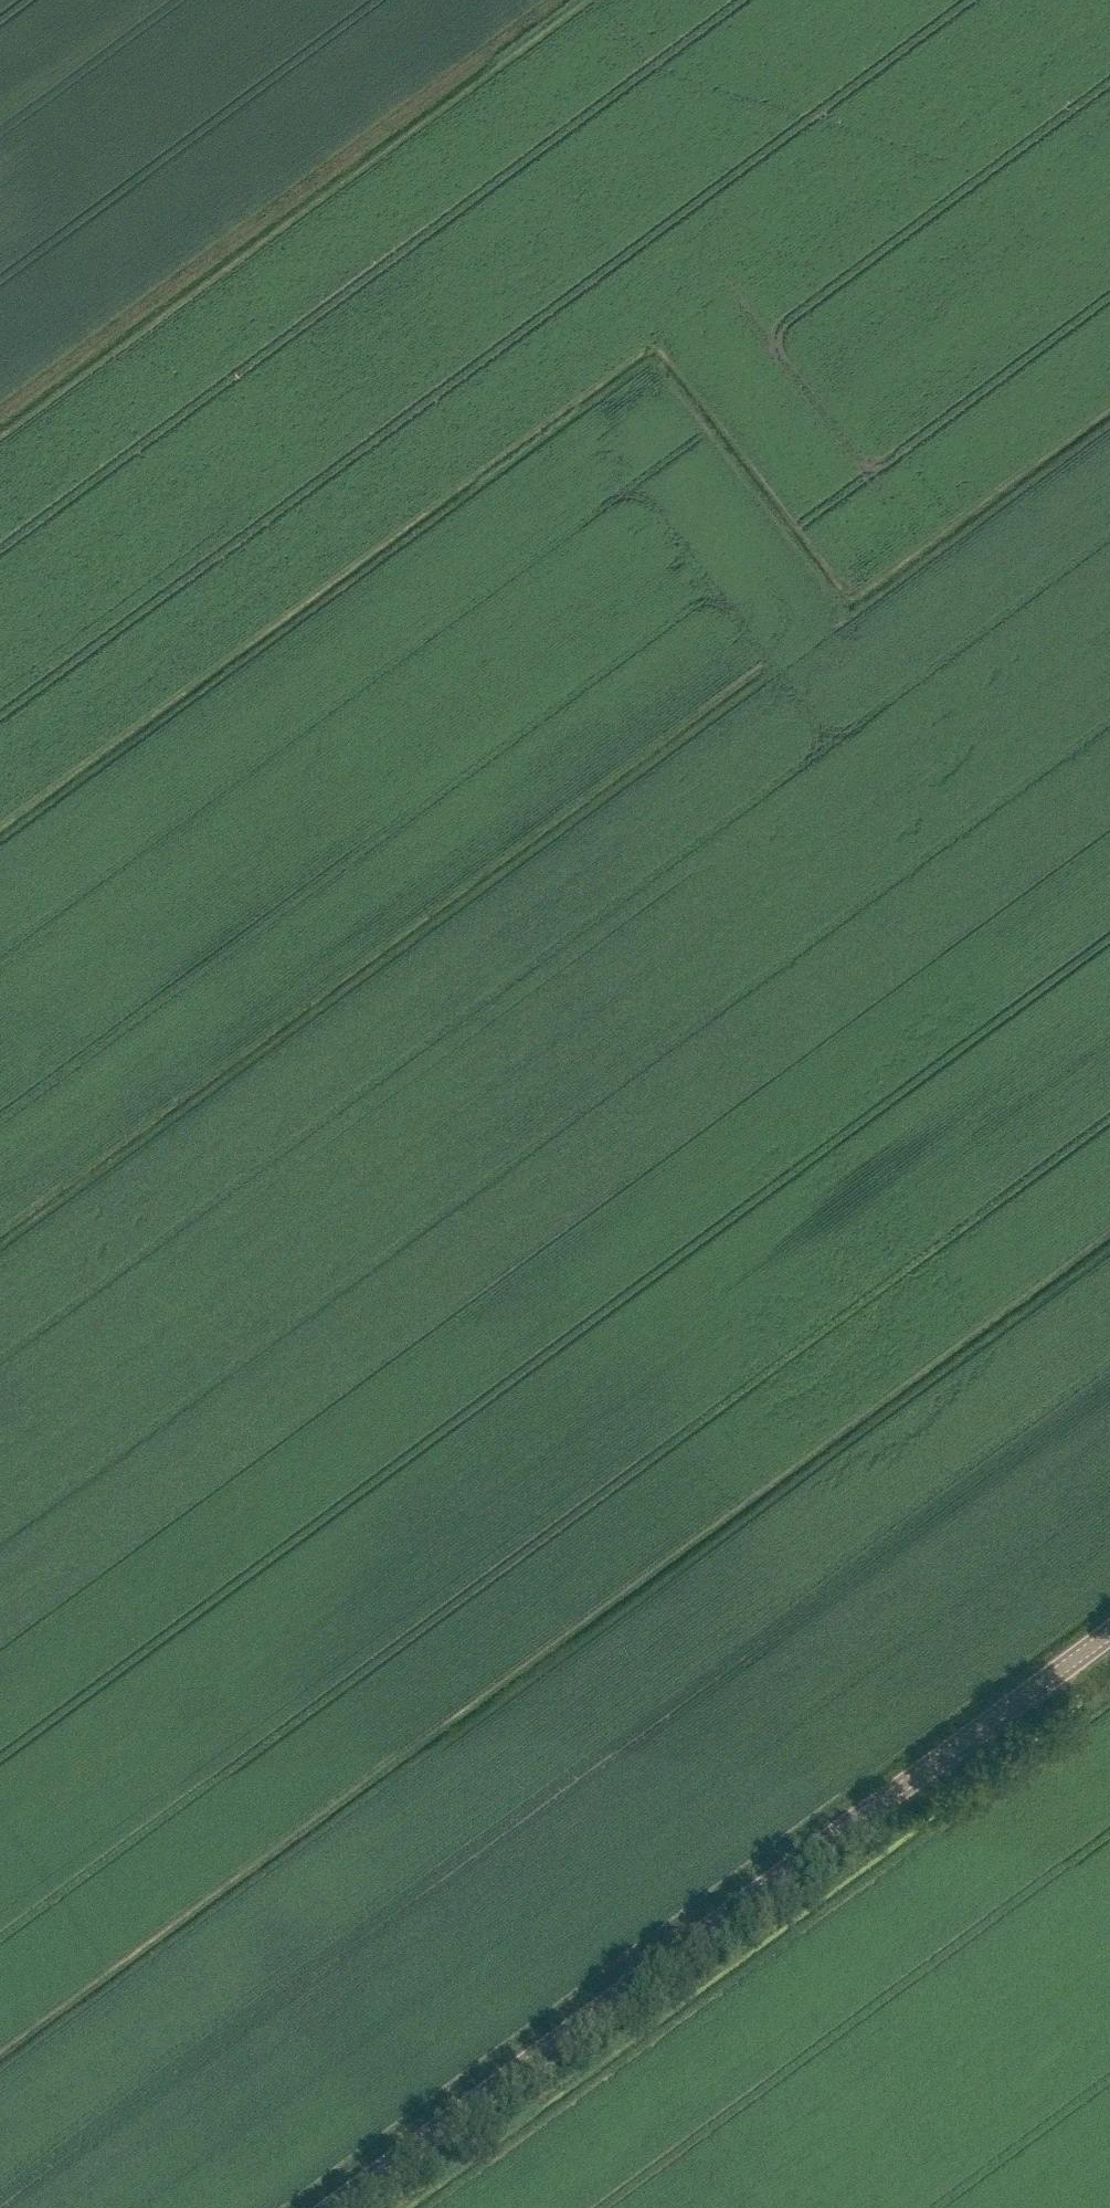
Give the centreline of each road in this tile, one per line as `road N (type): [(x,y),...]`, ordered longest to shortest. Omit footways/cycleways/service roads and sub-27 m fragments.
road 1 (tertiary): [(333,2207),(1109,1633)]

